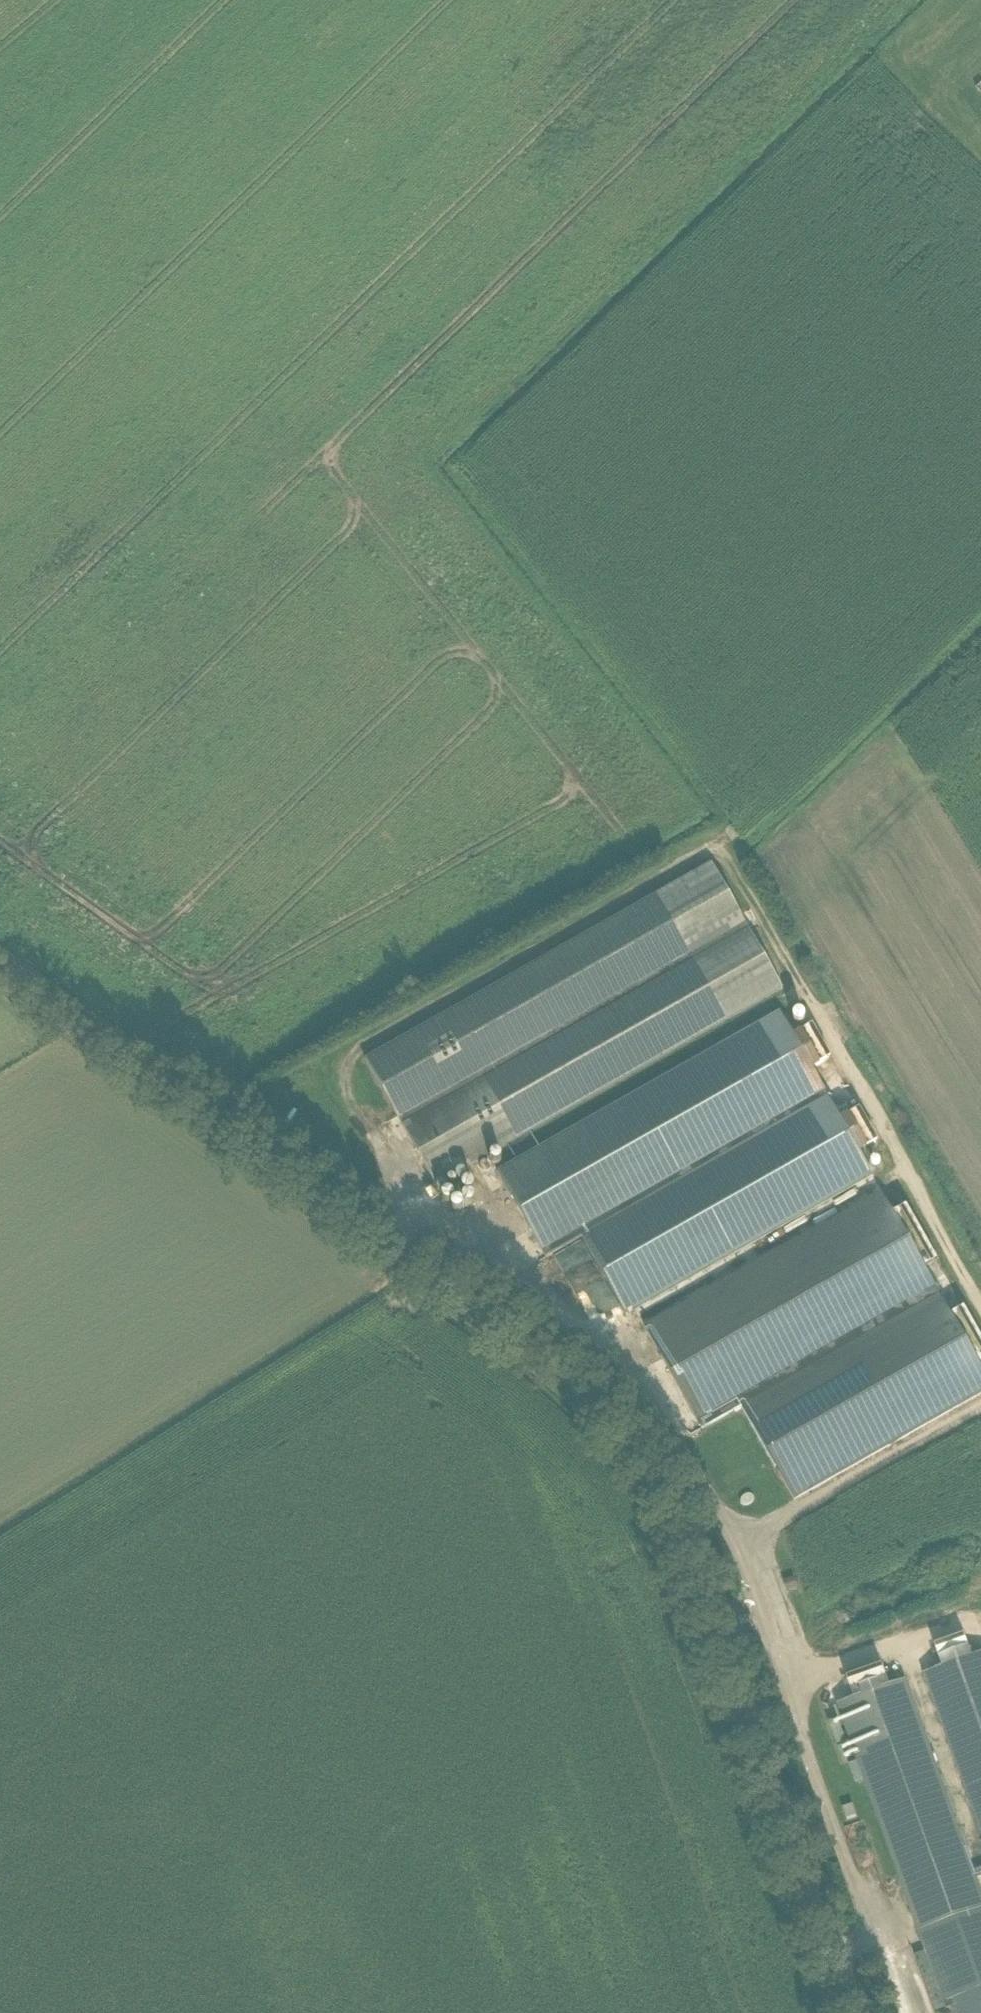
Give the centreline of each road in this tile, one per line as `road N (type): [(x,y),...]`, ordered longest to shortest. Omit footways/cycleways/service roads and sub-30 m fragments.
road 1 (unclassified): [(861,2012),(683,1527),(573,1373),(0,968)]

